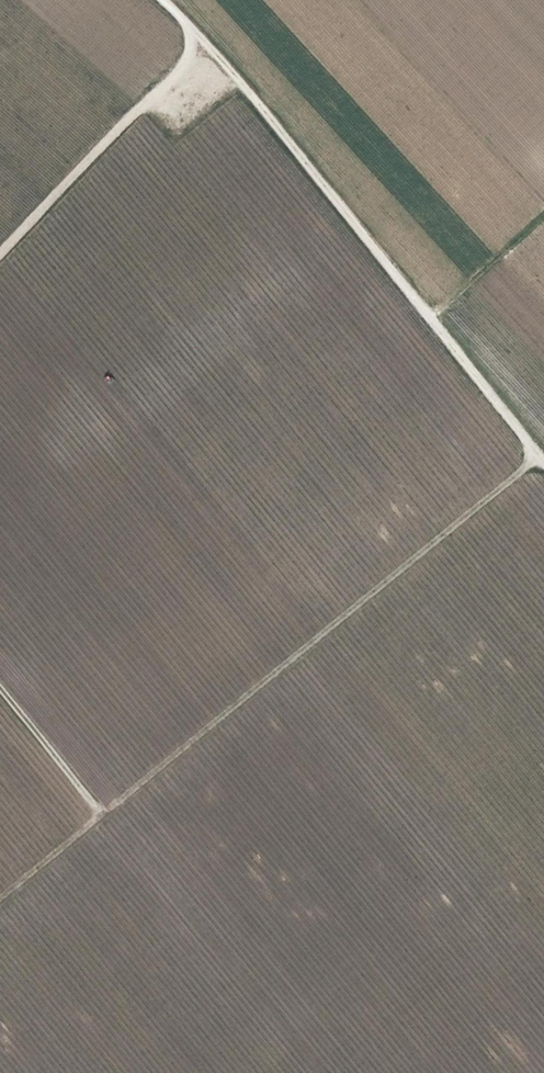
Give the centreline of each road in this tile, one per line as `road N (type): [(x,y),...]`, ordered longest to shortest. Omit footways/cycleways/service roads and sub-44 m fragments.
road 1 (track): [(538,454),(248,88),(165,0)]
road 2 (track): [(103,814),(538,454),(543,461)]
road 3 (track): [(0,250),(202,32)]
road 4 (track): [(0,899),(103,814),(0,690)]

